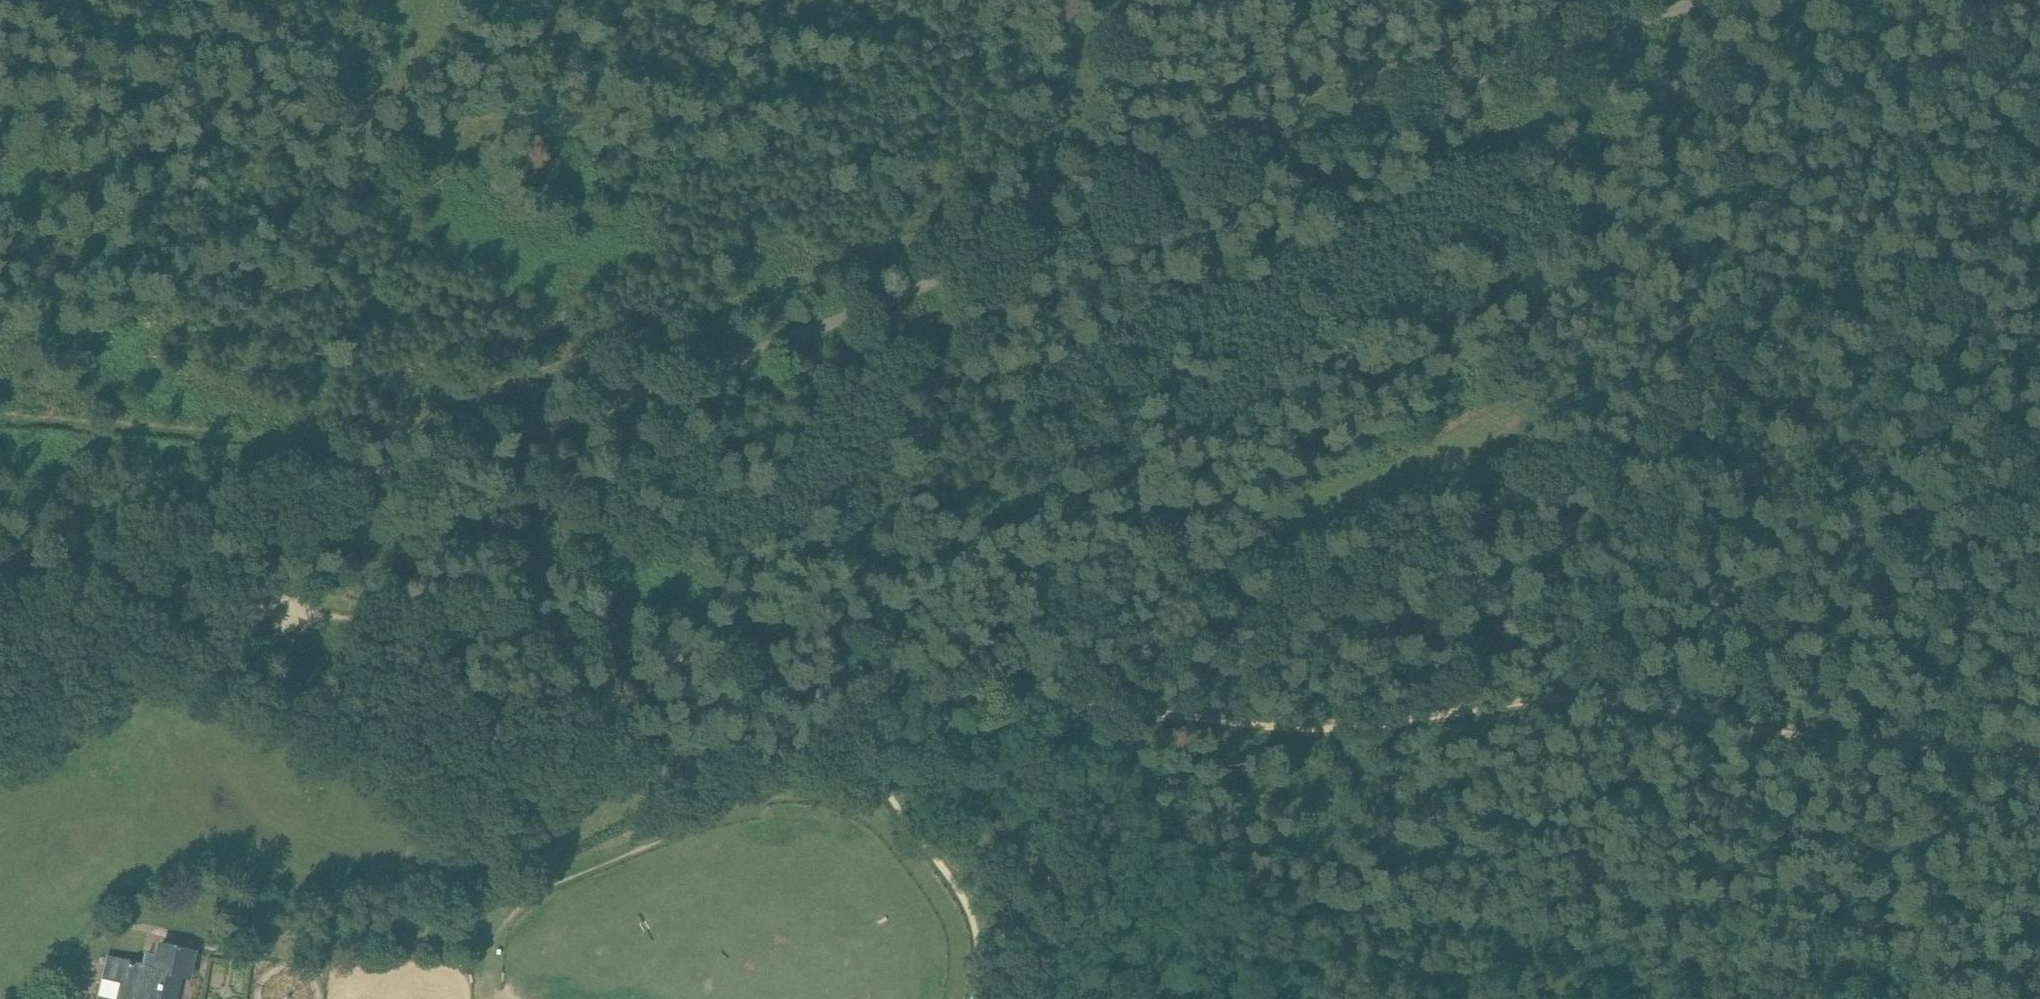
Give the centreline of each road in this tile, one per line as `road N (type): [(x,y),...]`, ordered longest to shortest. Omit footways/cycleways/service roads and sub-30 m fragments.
road 1 (track): [(845,686),(985,709),(1350,735),(1585,698),(1754,731),(2039,753)]
road 2 (track): [(1029,183),(395,399),(217,414),(0,403)]
road 3 (track): [(63,574),(165,528),(680,369),(1009,241)]
road 4 (track): [(63,574),(460,614),(845,686)]
road 5 (track): [(1009,241),(1642,0)]
road 6 (track): [(1532,0),(1326,65),(1029,183)]
road 7 (track): [(1009,241),(845,686)]
road 8 (track): [(845,686),(897,822),(947,863),(981,920),(980,998)]
road 9 (track): [(1029,183),(1108,0)]

